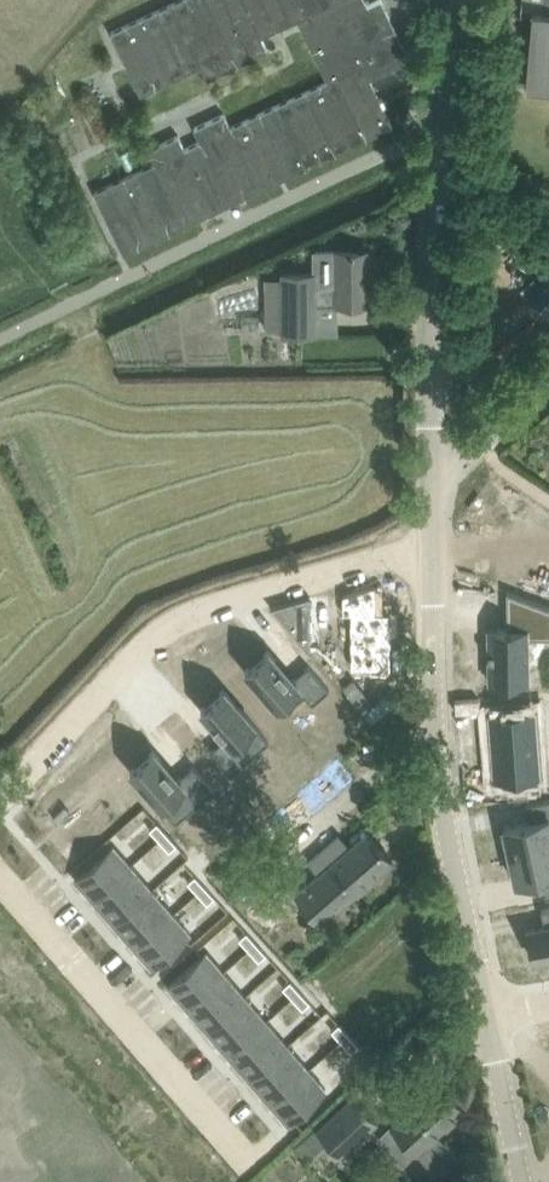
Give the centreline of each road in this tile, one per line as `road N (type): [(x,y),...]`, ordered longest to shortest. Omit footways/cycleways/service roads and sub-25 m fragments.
road 1 (residential): [(0,802),(158,627),(380,552),(436,547)]
road 2 (unclassified): [(429,472),(434,202),(454,0)]
road 3 (unclassified): [(480,1012),(439,787),(436,547)]
road 4 (residential): [(250,1146),(0,872)]
road 5 (unclassified): [(518,1181),(480,1012)]
road 6 (residential): [(429,472),(478,449),(548,389)]

